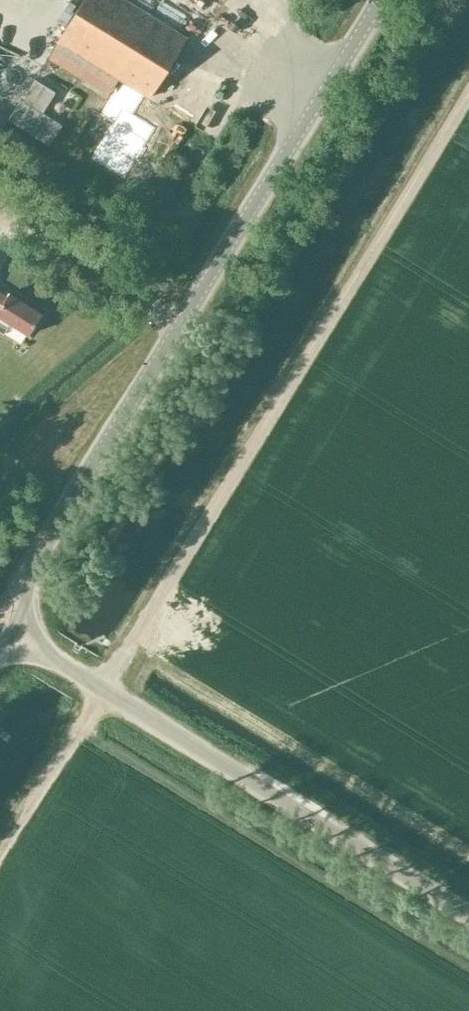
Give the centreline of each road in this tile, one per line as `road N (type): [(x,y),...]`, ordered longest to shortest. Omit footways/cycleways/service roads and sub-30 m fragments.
road 1 (unclassified): [(14,635),(24,575),(379,0)]
road 2 (unclassified): [(468,917),(14,635)]

